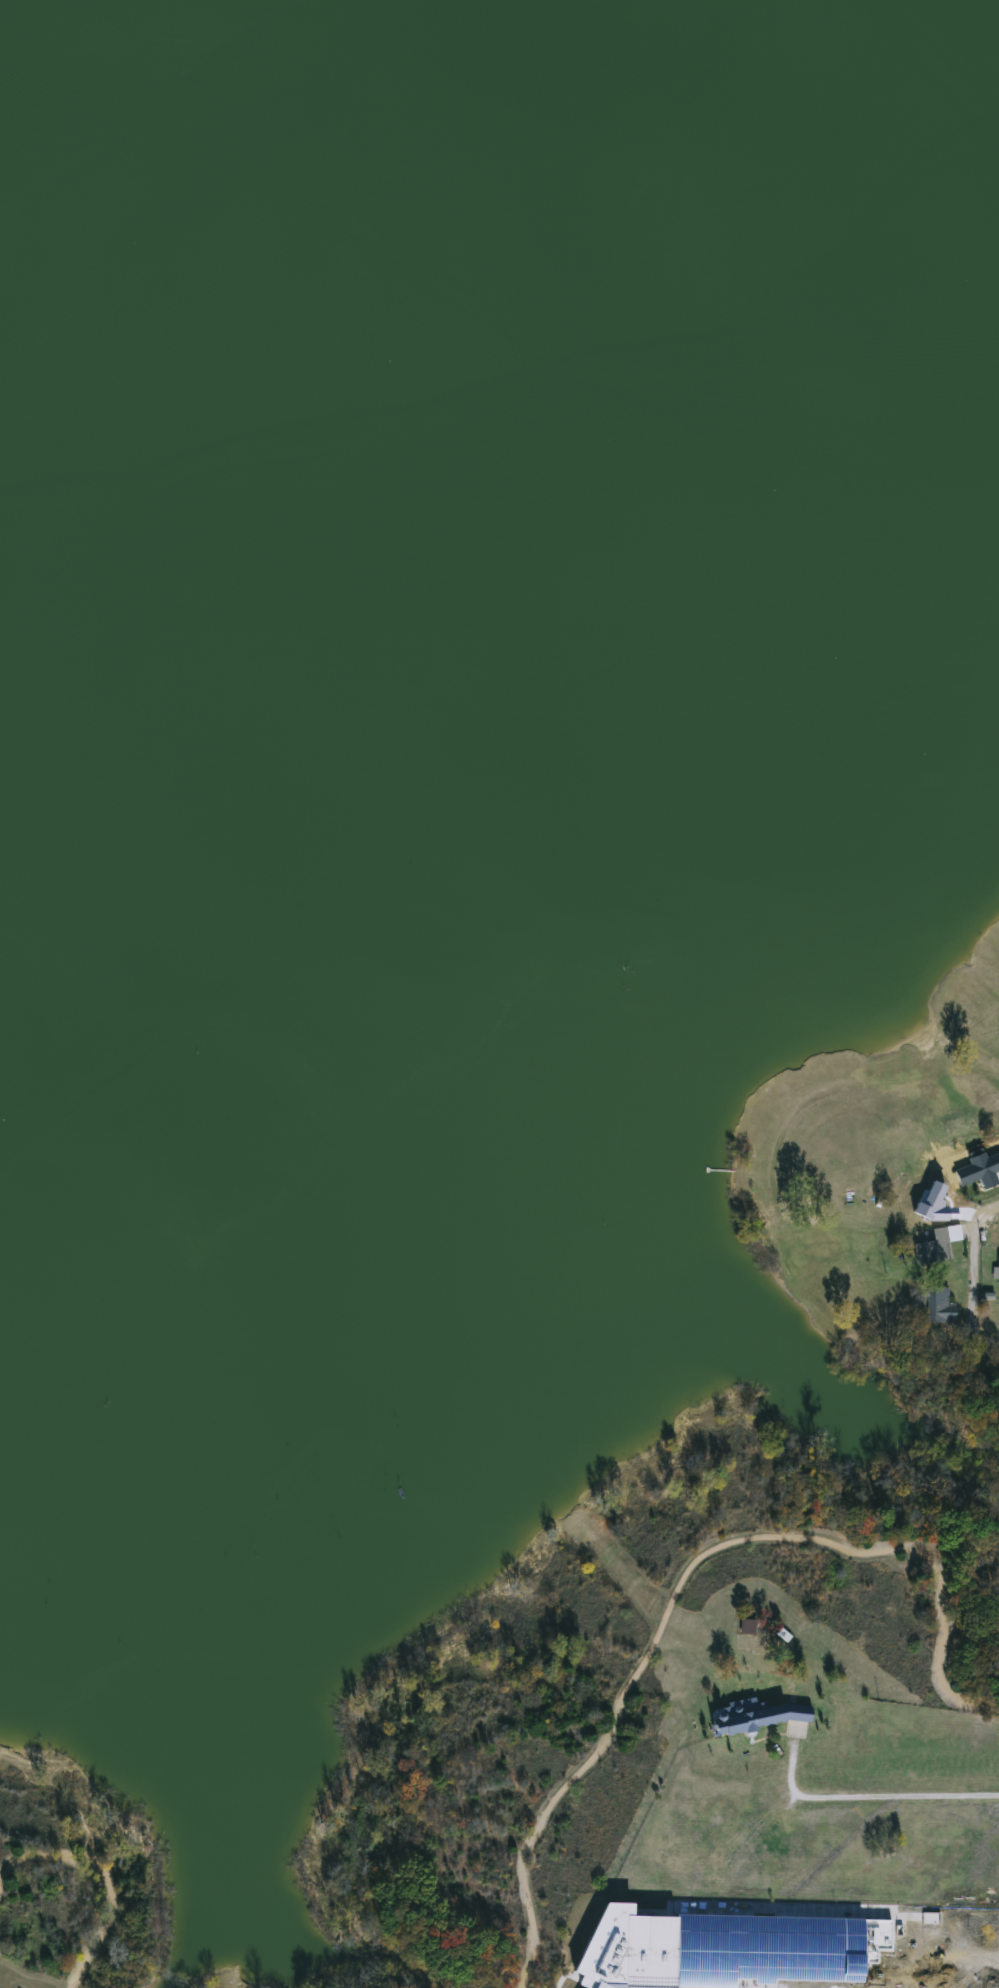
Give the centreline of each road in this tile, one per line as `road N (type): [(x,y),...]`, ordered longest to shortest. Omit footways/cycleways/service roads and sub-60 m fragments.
road 1 (track): [(998,1795),(810,1797),(792,1787),(799,1741)]

